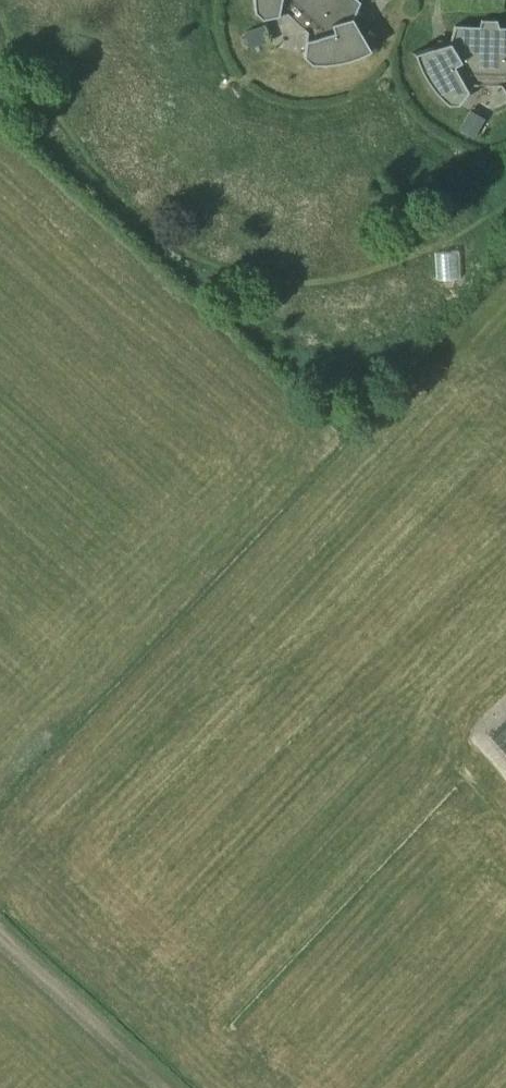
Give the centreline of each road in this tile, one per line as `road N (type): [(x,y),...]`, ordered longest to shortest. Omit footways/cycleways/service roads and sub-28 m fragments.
road 1 (track): [(0,949),(150,1087)]

